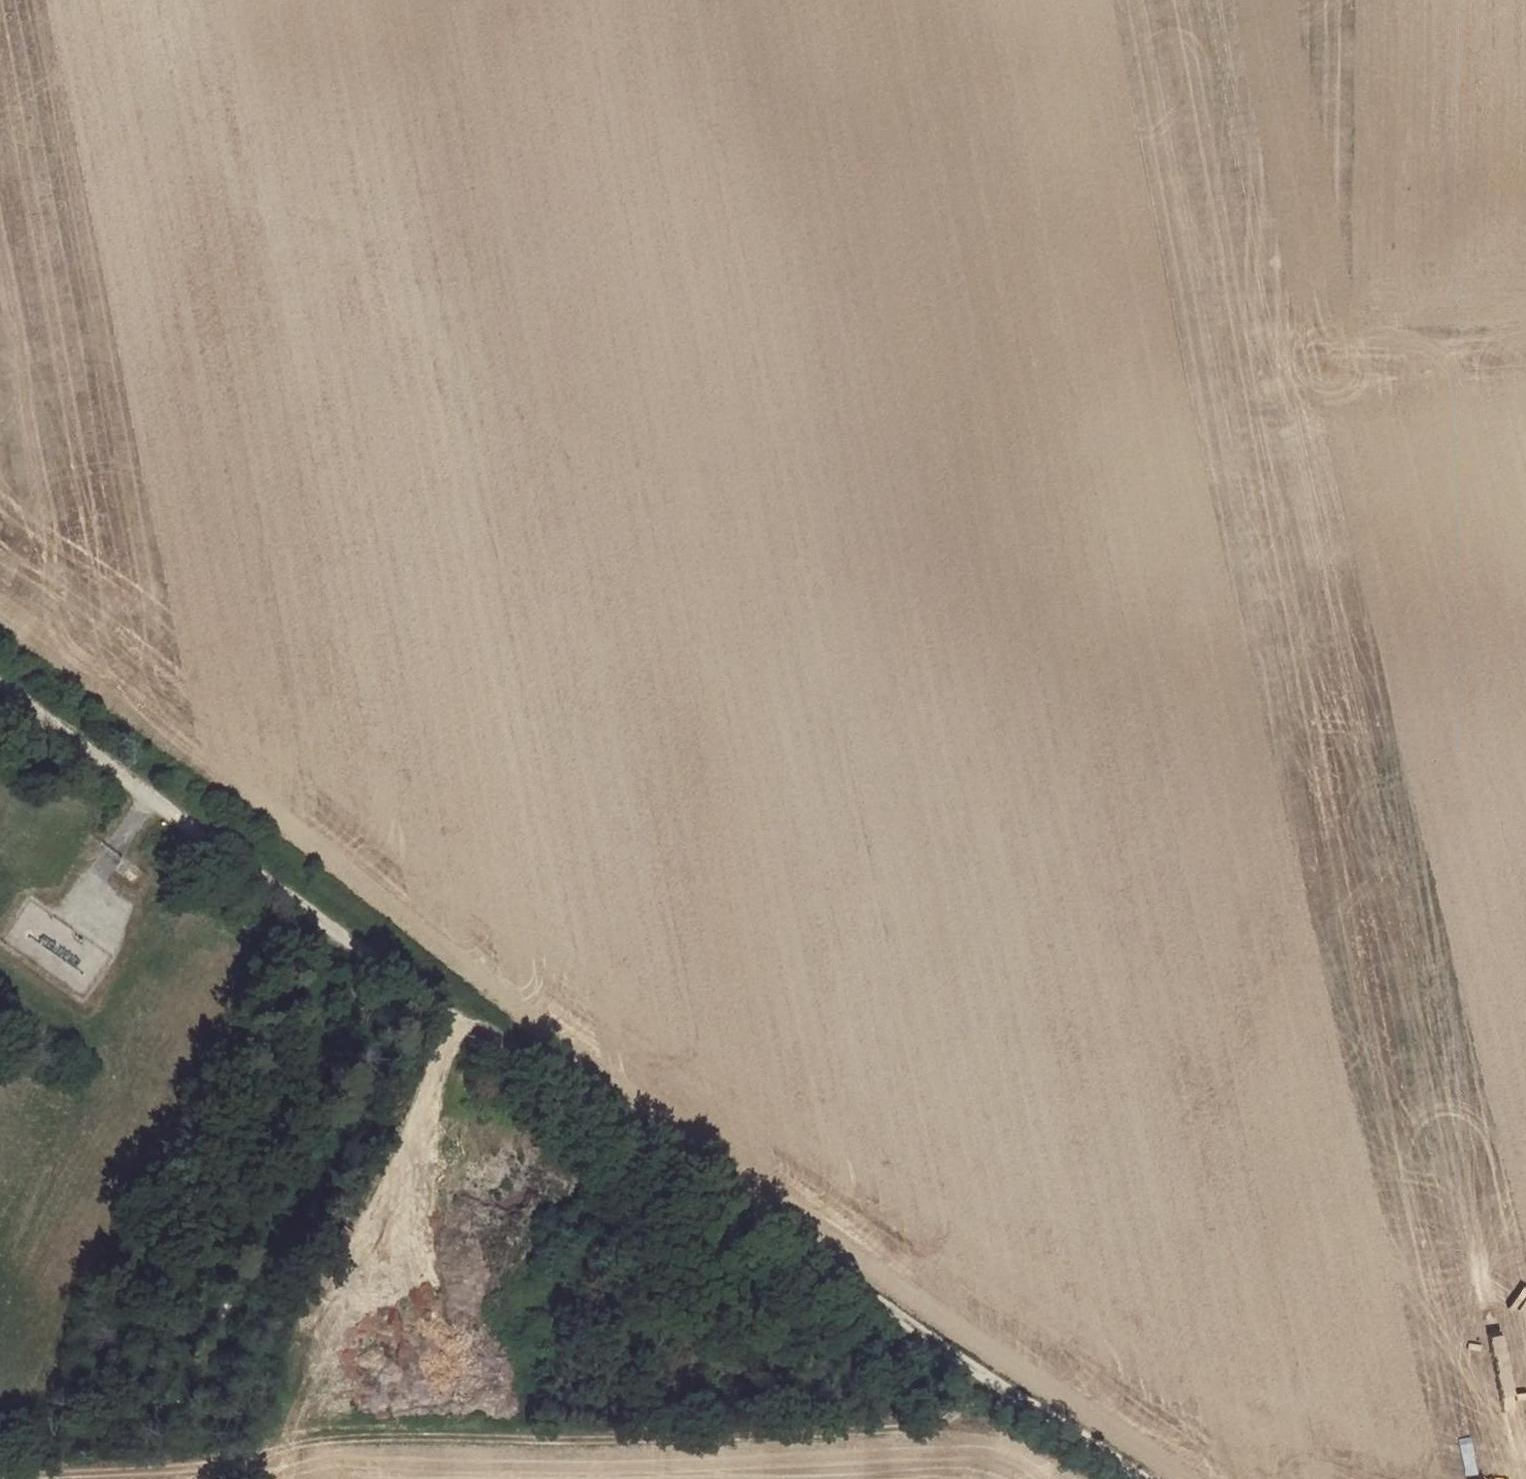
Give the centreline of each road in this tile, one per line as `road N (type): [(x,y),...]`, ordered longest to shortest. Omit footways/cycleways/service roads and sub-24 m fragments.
road 1 (track): [(1138,1478),(0,682)]
road 2 (track): [(0,1472),(158,1470),(365,1438),(621,1443),(926,1422),(953,1413),(986,1374)]

